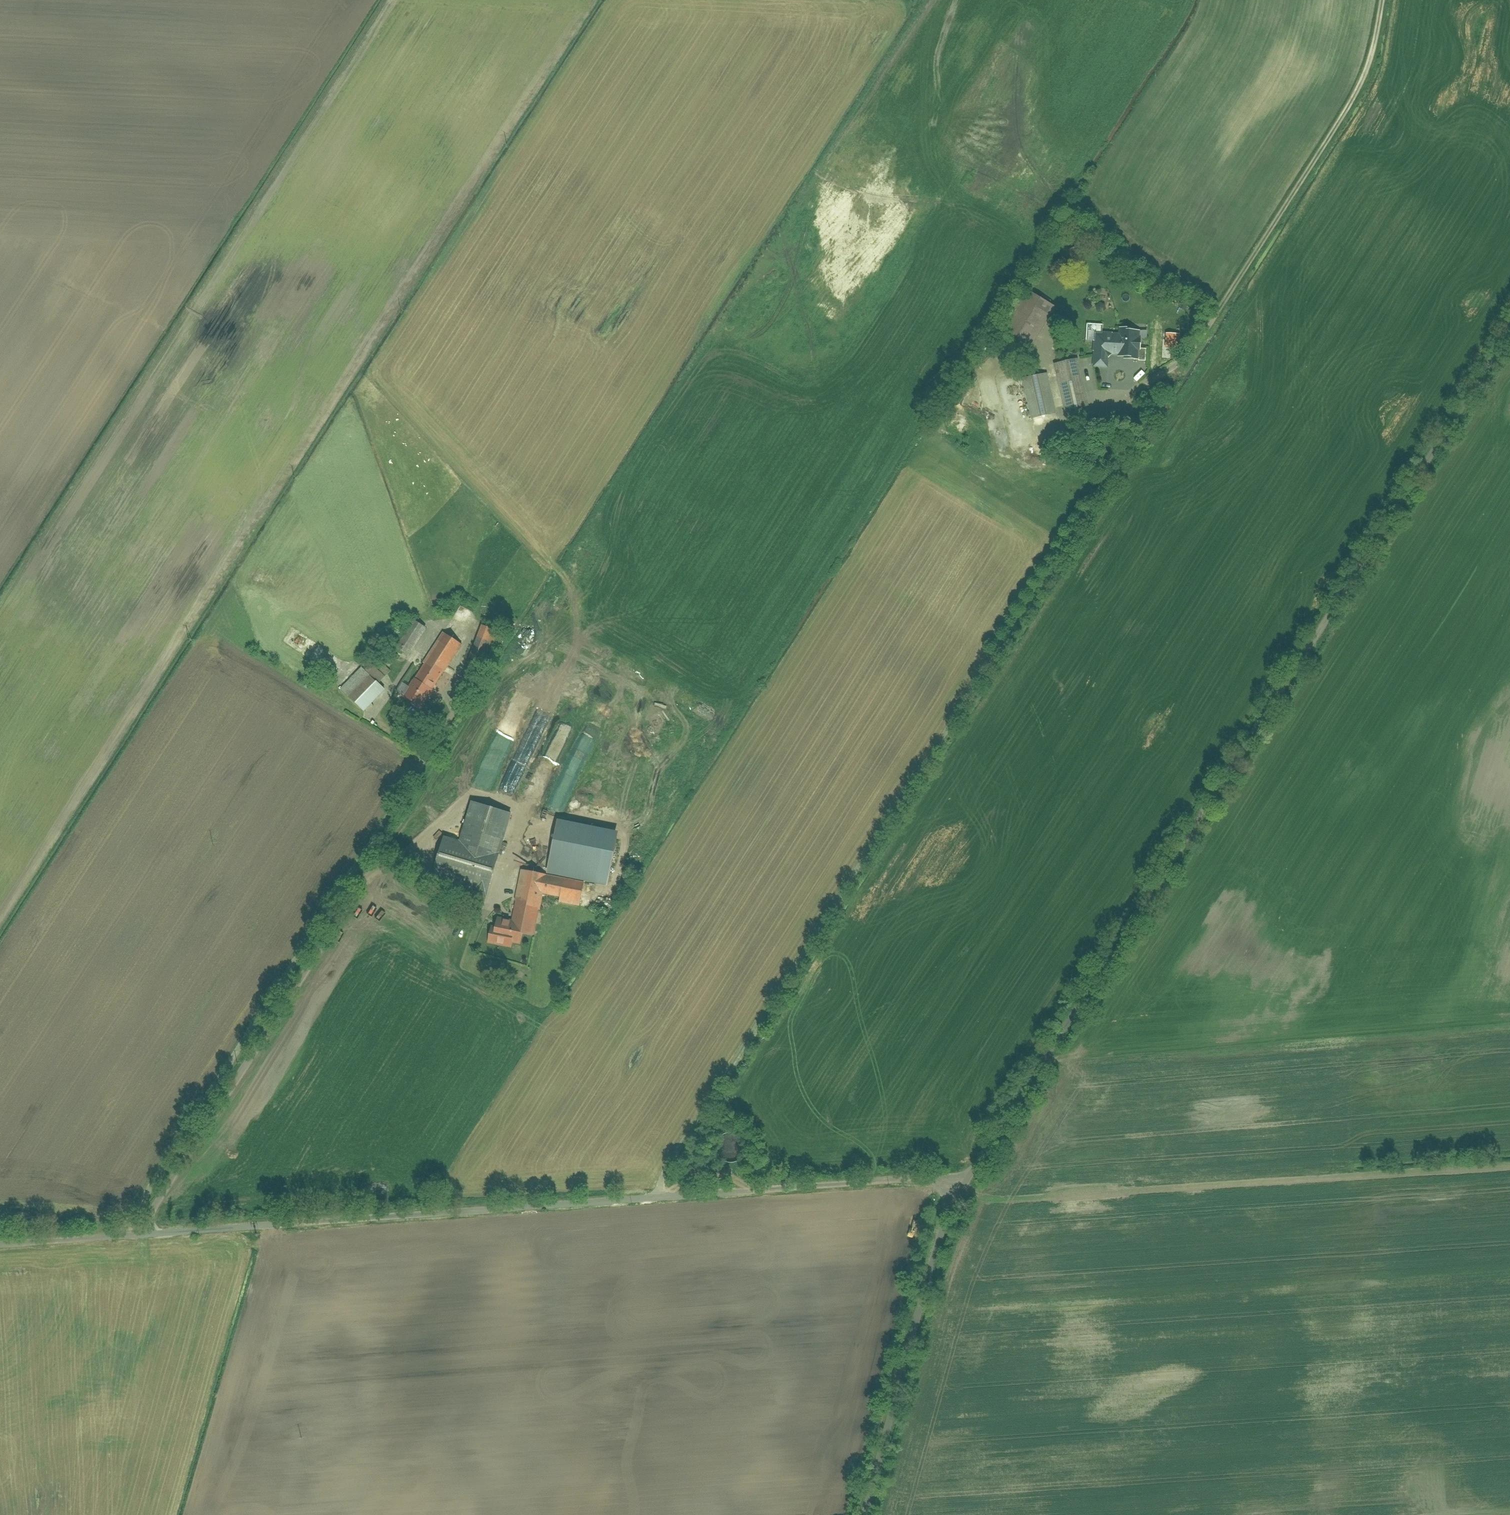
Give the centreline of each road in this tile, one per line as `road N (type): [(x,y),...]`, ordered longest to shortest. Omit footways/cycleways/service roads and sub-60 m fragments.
road 1 (unclassified): [(960,1182),(1509,334)]
road 2 (unclassified): [(0,1242),(960,1182)]
road 3 (unclassified): [(866,1514),(960,1182)]

